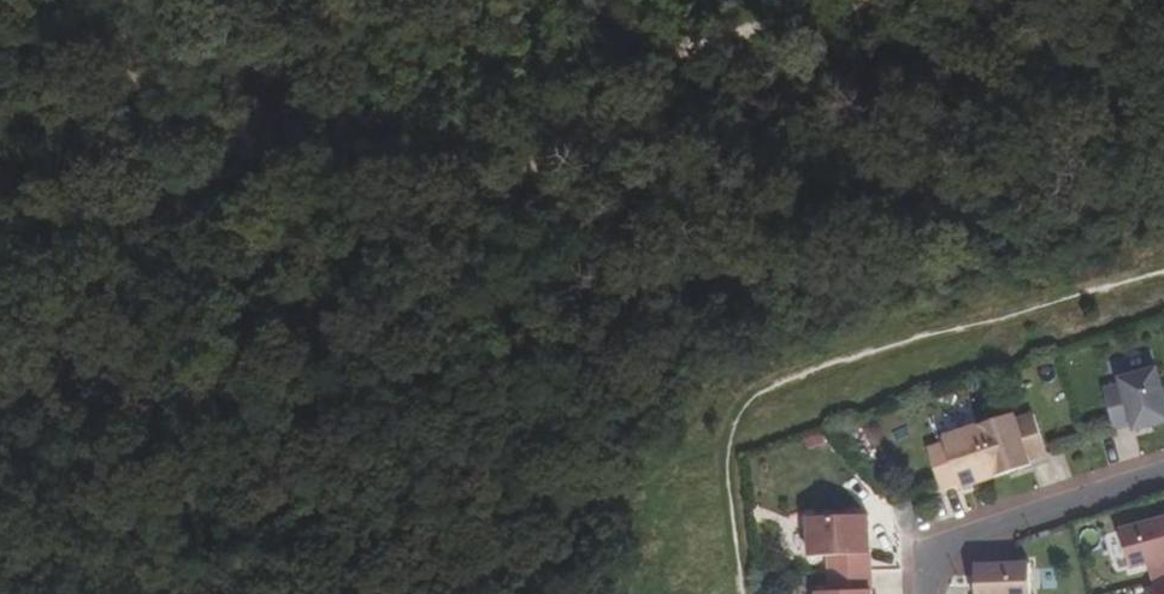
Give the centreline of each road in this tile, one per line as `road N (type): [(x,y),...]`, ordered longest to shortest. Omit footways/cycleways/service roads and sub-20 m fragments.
road 1 (residential): [(1163,476),(926,554),(927,593)]

